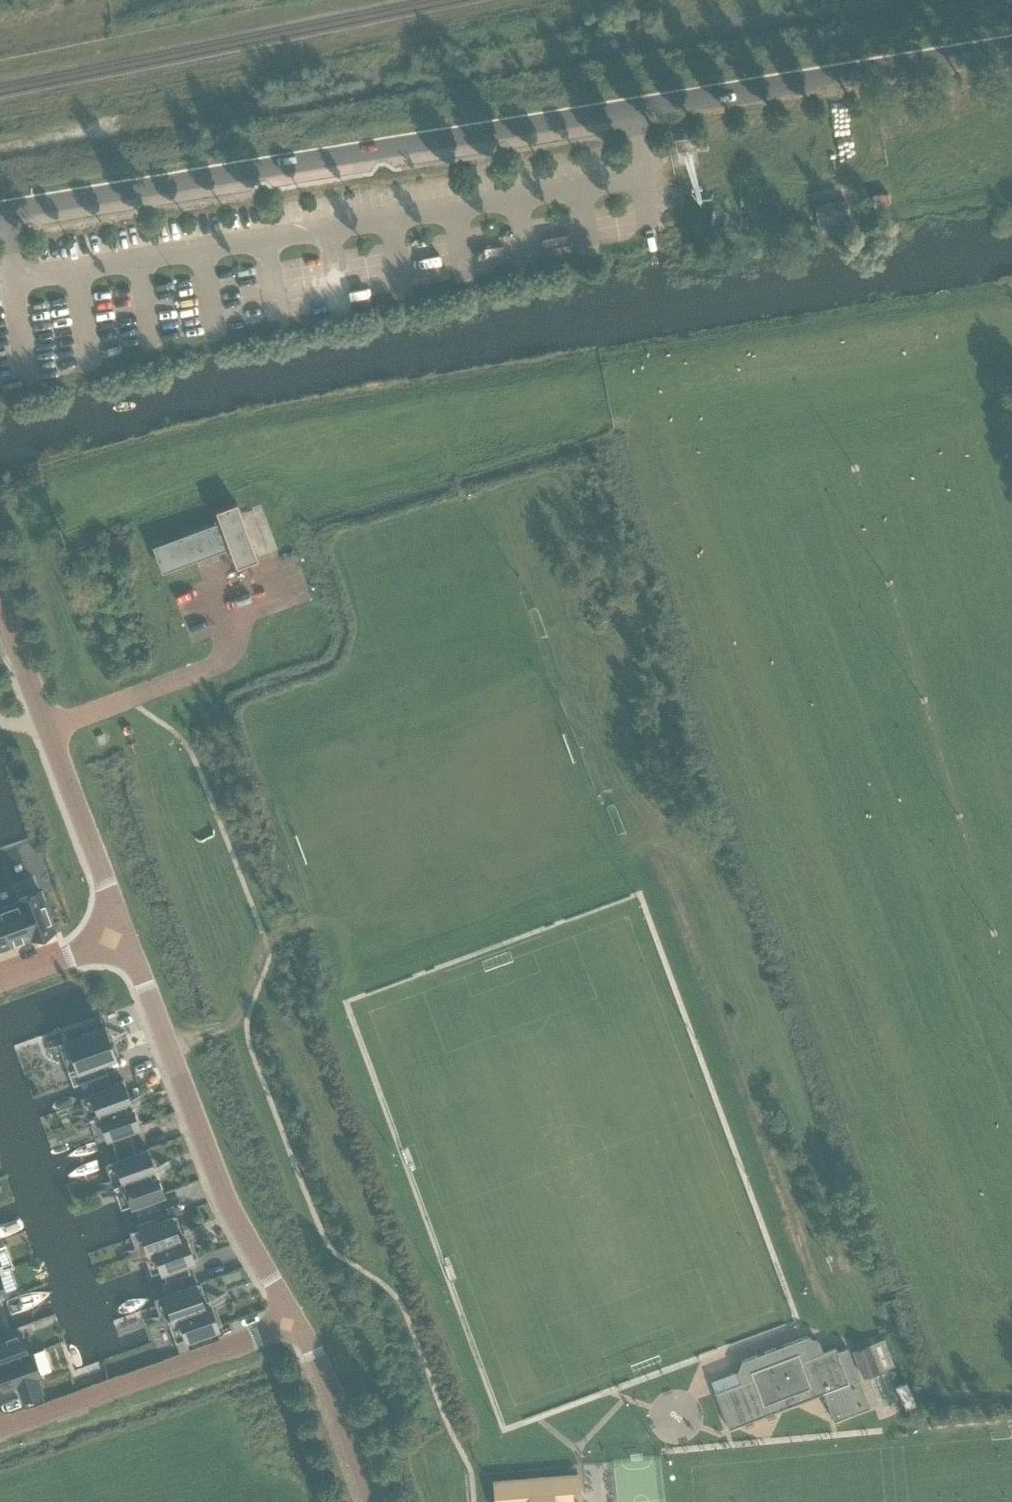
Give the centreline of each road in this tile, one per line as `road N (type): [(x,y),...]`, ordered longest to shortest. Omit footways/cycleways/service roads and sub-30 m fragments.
road 1 (tertiary): [(0,212),(1011,46)]
road 2 (unclassified): [(297,1323),(231,1211),(126,936)]
road 3 (residential): [(0,1430),(297,1323)]
road 4 (unclassified): [(126,936),(44,718)]
road 5 (unclassified): [(372,1501),(297,1323)]
road 6 (track): [(264,945),(235,1019),(169,1048)]
road 7 (residential): [(126,936),(0,982)]
road 8 (unclassified): [(44,718),(0,593)]

